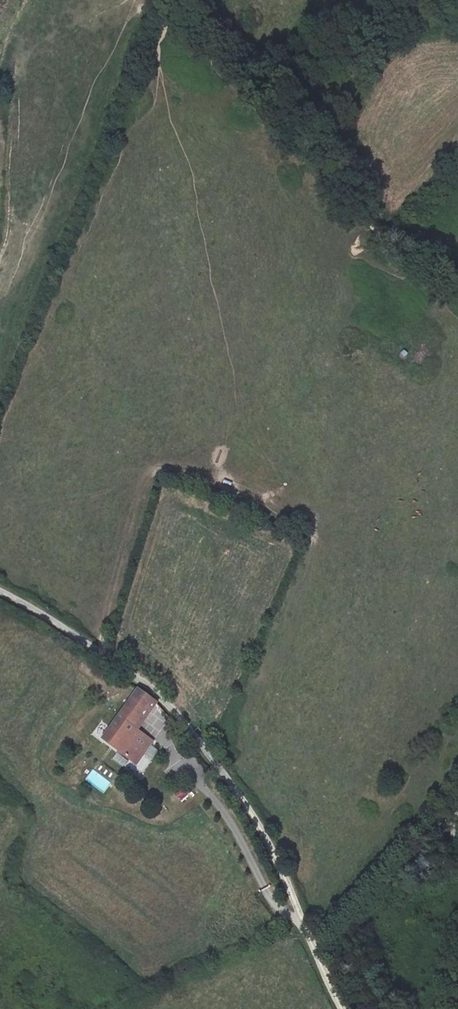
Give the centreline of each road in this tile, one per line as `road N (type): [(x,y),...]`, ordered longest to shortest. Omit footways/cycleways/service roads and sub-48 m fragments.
road 1 (unclassified): [(342,1008),(264,833),(225,772),(161,695),(0,594)]

